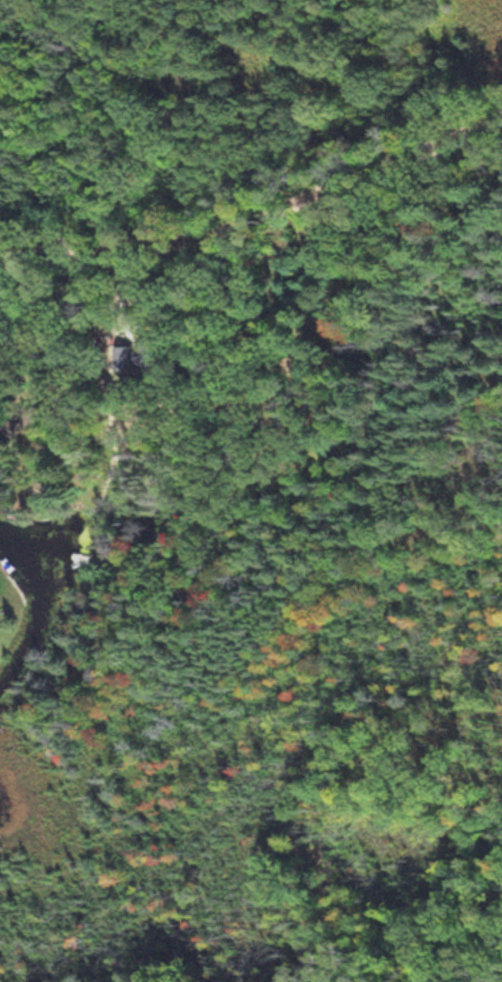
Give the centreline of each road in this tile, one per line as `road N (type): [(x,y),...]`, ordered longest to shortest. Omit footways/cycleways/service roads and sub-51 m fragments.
road 1 (residential): [(501,105),(187,234),(0,237)]

